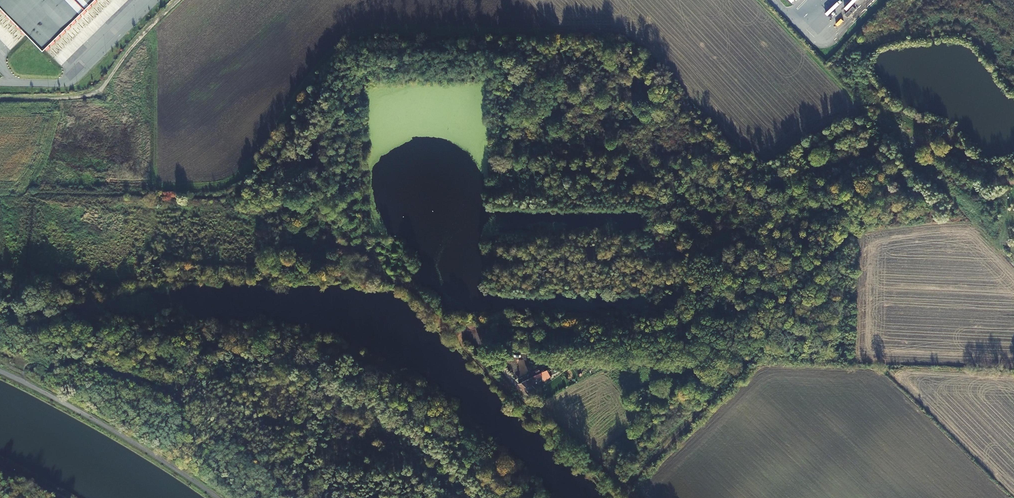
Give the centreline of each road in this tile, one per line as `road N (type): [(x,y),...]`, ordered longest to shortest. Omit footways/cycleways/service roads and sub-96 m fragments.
road 1 (track): [(180,0),(100,92),(0,99)]

